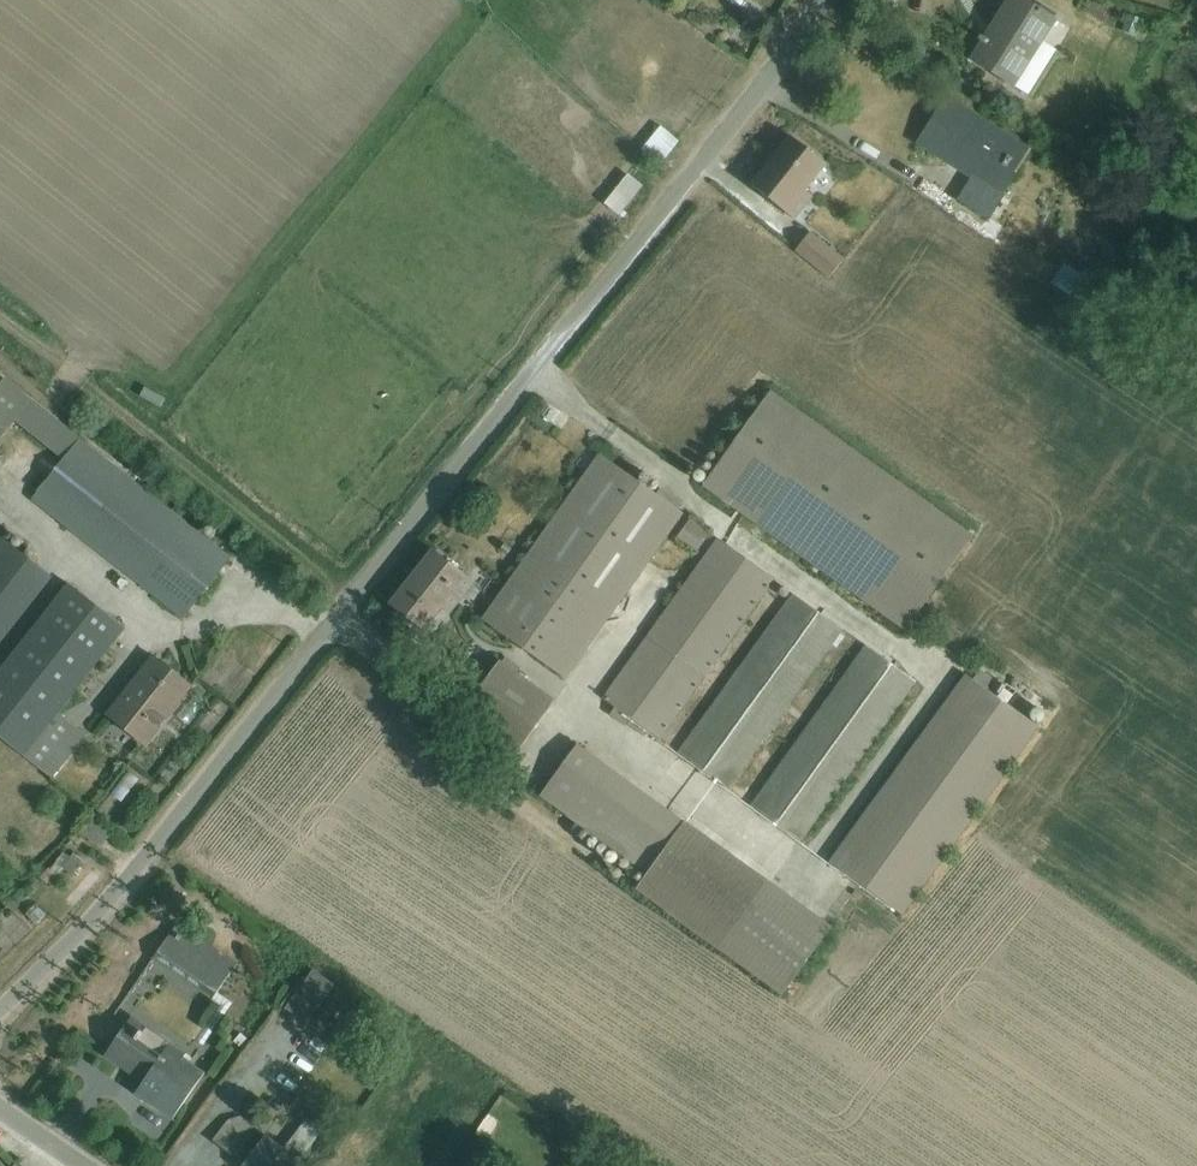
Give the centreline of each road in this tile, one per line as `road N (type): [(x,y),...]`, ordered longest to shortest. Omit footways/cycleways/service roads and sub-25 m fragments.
road 1 (residential): [(0,1009),(125,880),(821,0)]

